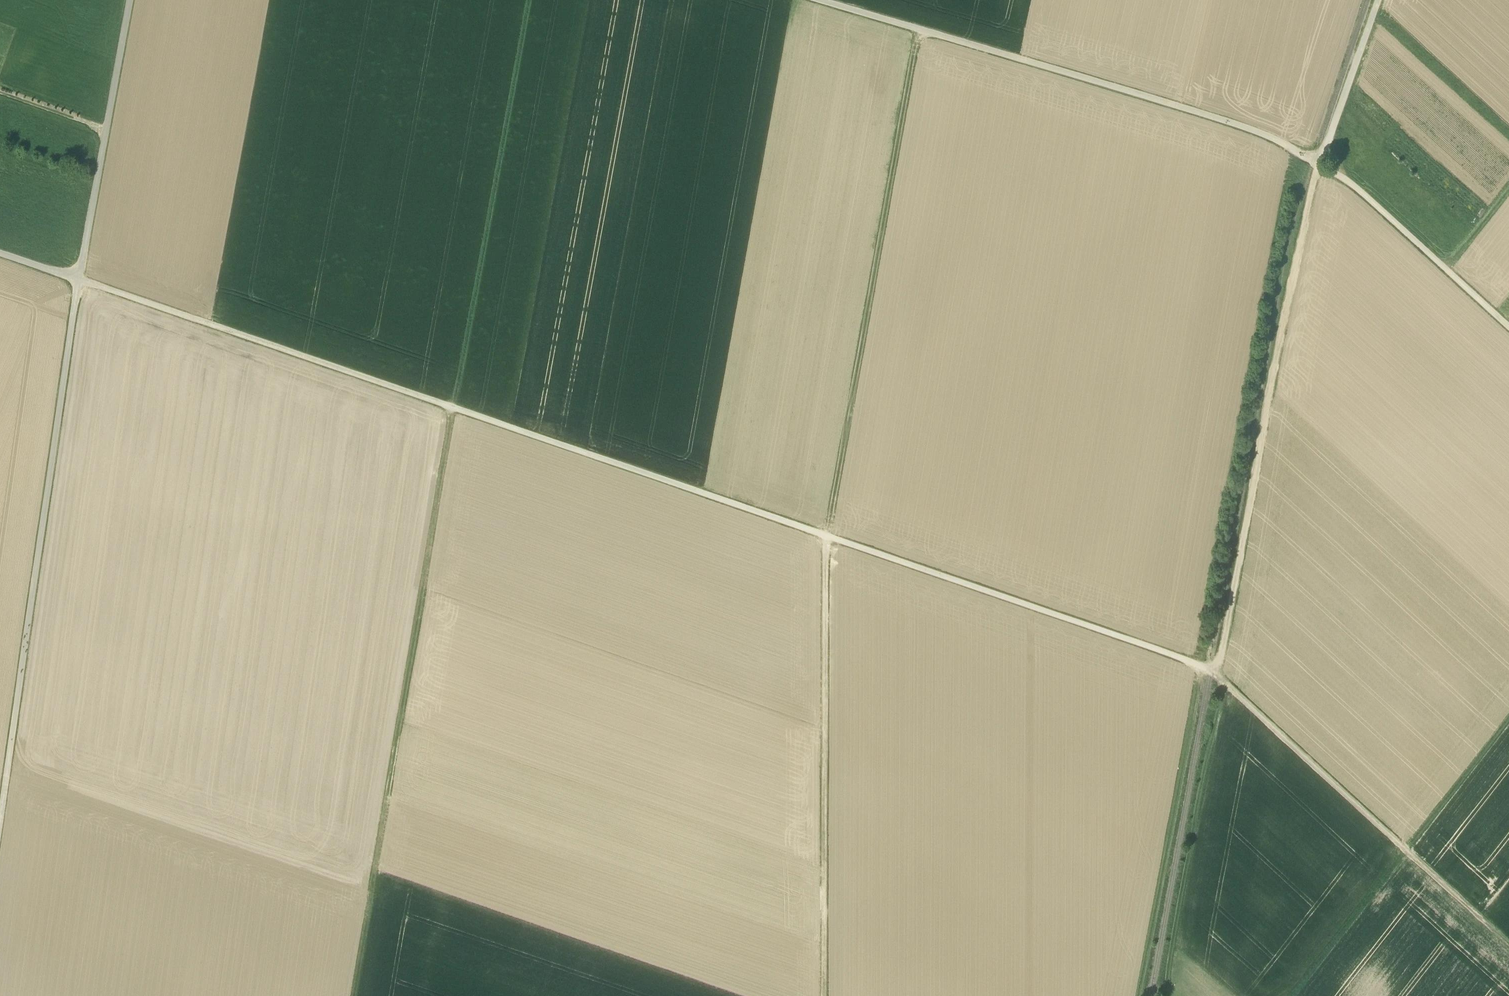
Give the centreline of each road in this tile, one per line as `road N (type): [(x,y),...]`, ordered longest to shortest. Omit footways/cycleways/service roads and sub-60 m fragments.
road 1 (track): [(0,253),(1182,658),(1219,677),(1508,943)]
road 2 (track): [(530,0),(353,995)]
road 3 (track): [(830,995),(826,536),(918,29)]
road 4 (track): [(130,0),(77,278),(0,821)]
road 5 (track): [(1319,165),(1244,126),(822,0)]
road 6 (track): [(1219,677),(1319,165)]
road 7 (track): [(1219,677),(1167,995)]
road 8 (track): [(1319,165),(1508,328)]
road 9 (track): [(1319,165),(1378,0)]

